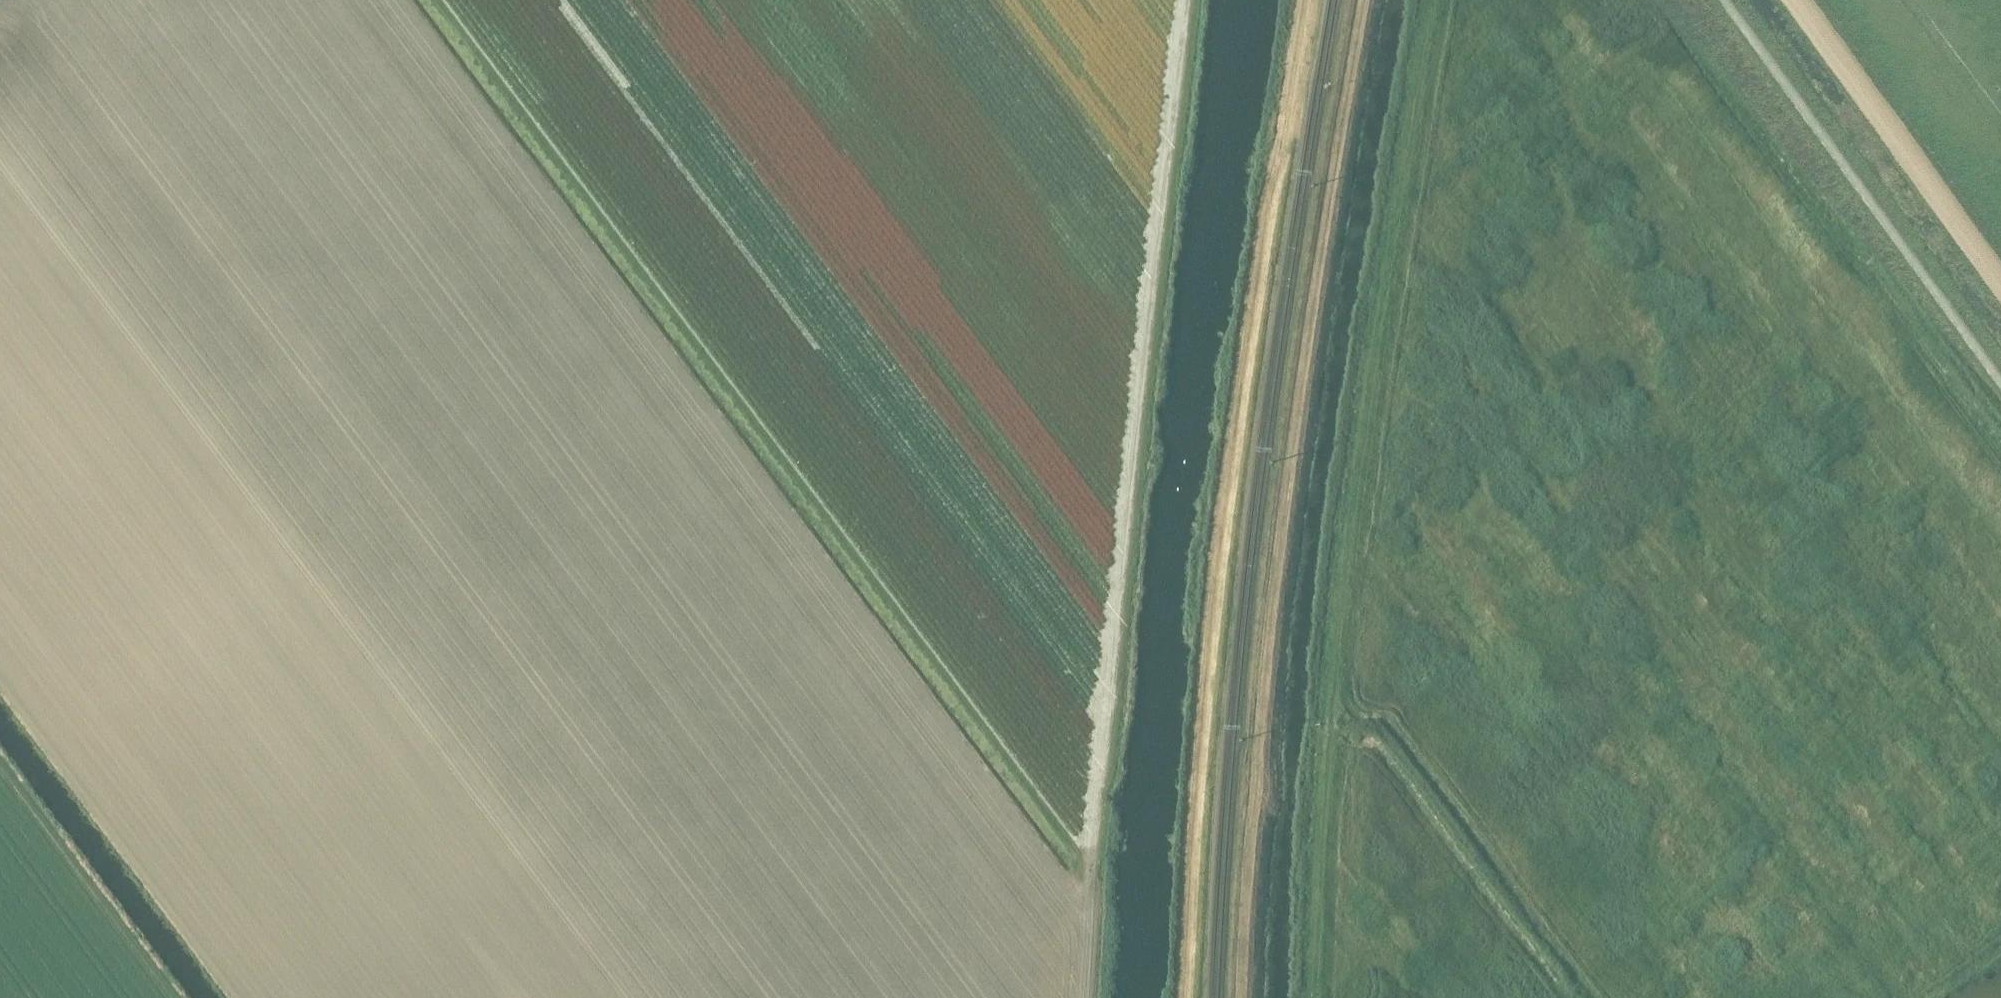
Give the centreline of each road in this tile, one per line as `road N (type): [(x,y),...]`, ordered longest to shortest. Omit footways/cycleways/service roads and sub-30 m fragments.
road 1 (track): [(2000,381),(1727,0)]

